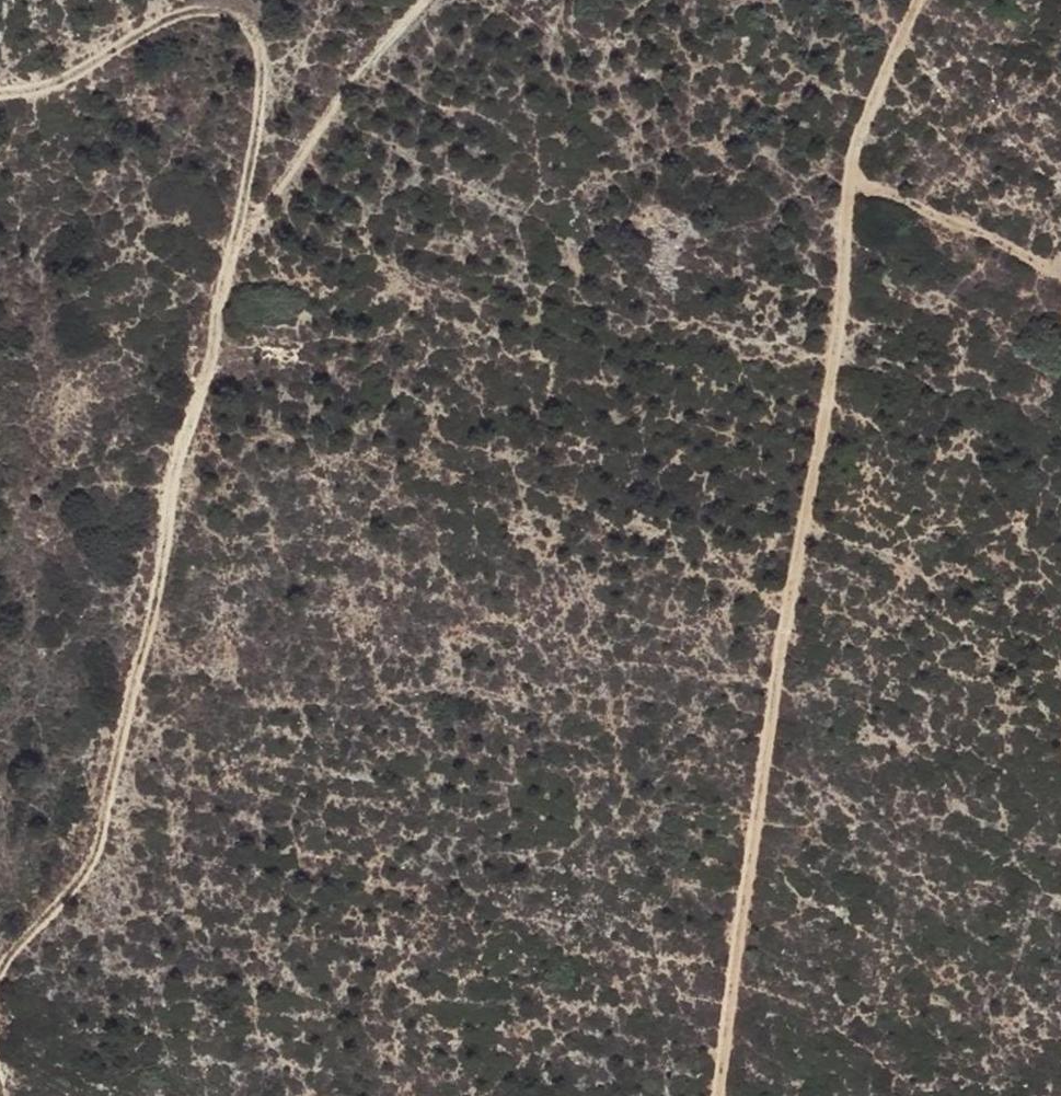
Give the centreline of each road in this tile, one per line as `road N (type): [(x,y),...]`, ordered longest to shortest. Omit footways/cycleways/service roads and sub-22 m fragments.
road 1 (track): [(717,1095),(731,949),(835,341),(860,136),(920,0)]
road 2 (track): [(422,0),(228,251),(176,462),(157,586),(87,855),(61,897),(0,963)]
road 3 (track): [(228,251),(253,157),(265,52),(234,10),(144,33),(102,64),(21,100),(0,96)]

